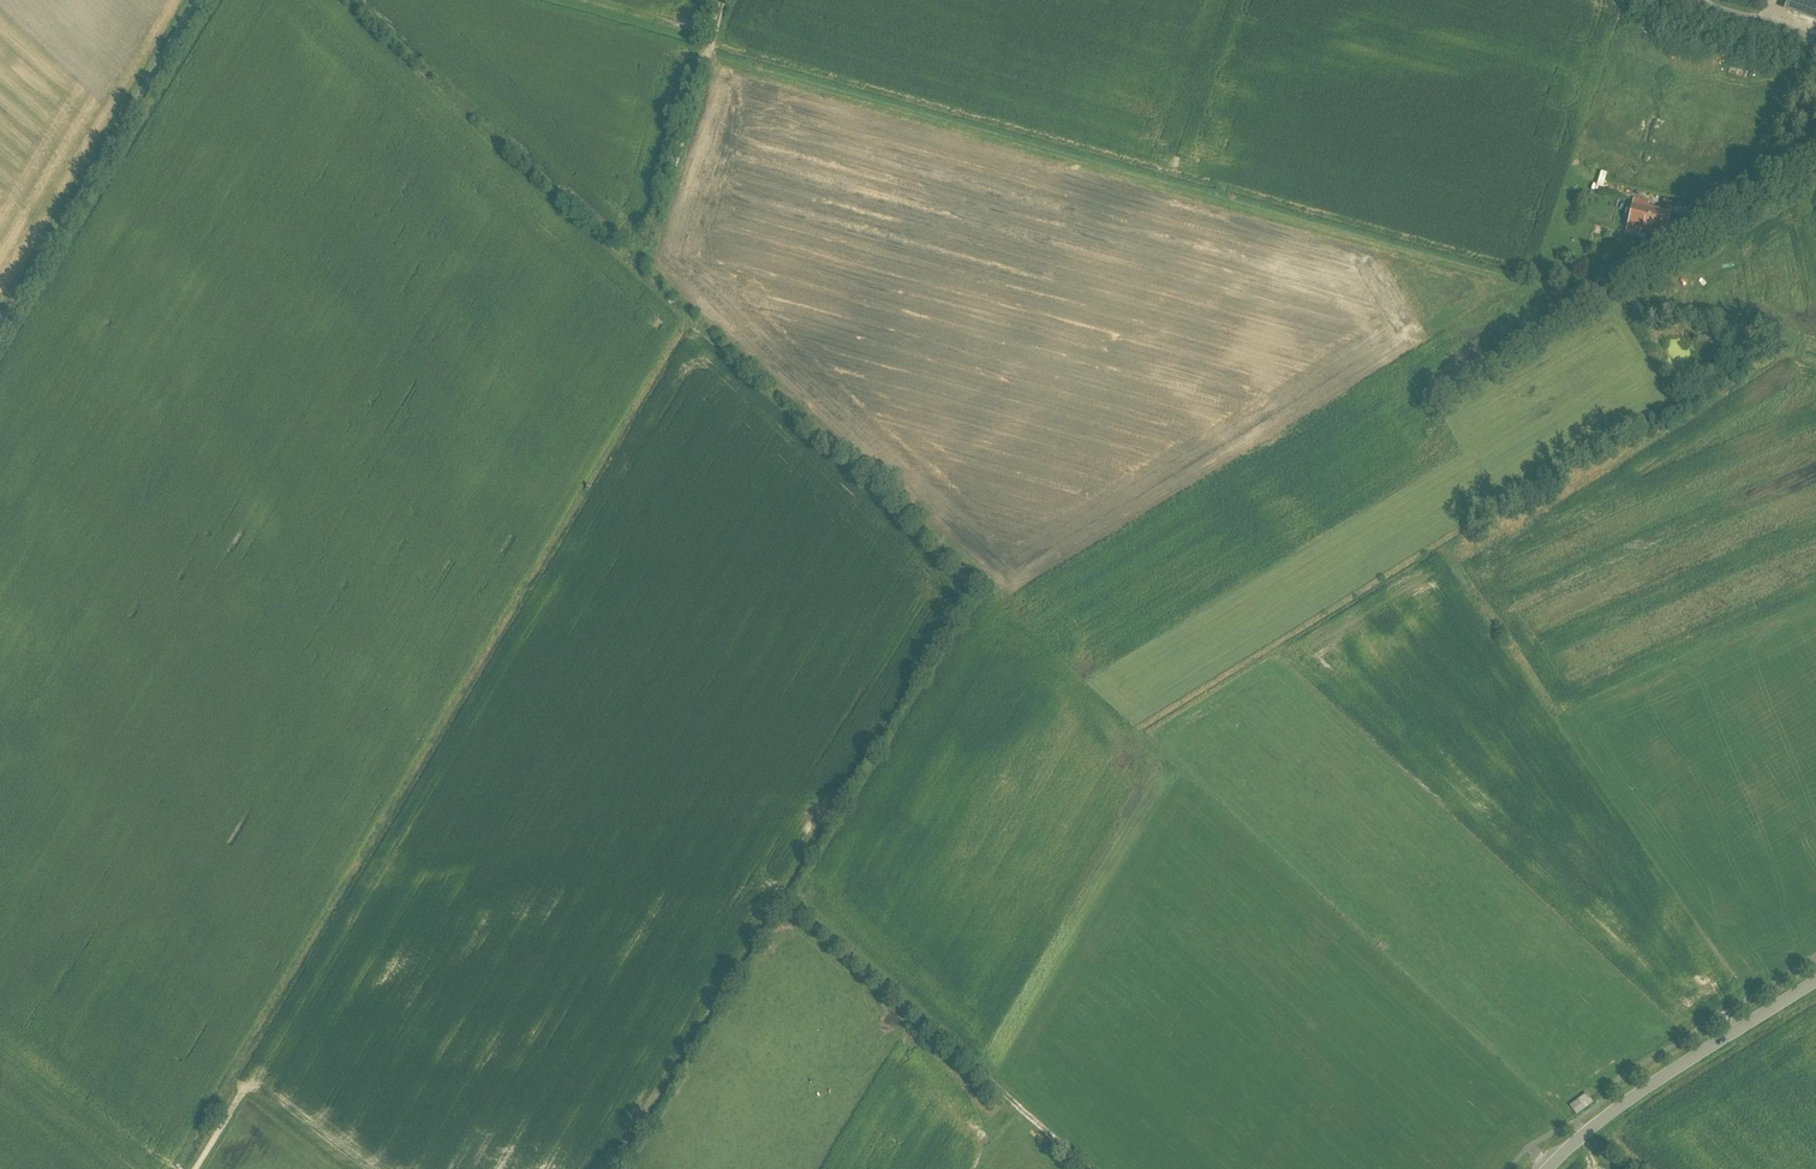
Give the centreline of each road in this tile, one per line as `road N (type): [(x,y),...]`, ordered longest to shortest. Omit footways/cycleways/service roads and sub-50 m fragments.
road 1 (track): [(1087,1168),(800,905)]
road 2 (track): [(0,329),(199,0)]
road 3 (tertiary): [(1548,1168),(1633,1097),(1815,982)]
road 4 (unclassified): [(1815,45),(1685,0)]

